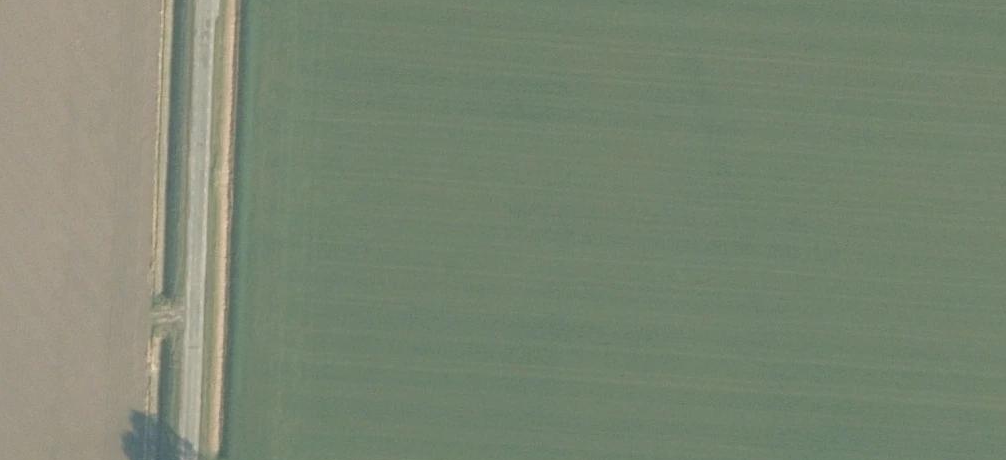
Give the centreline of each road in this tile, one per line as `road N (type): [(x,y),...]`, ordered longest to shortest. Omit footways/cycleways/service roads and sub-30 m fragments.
road 1 (tertiary): [(185,459),(208,0)]

